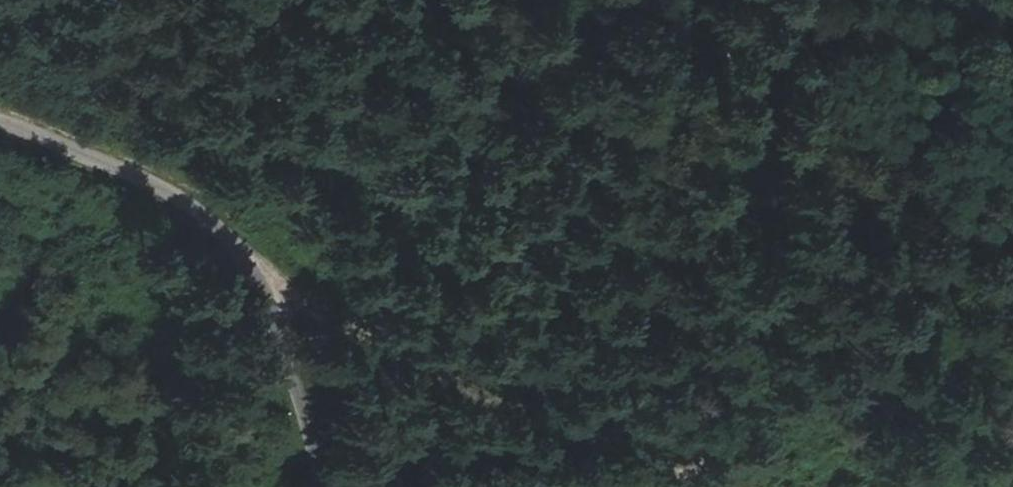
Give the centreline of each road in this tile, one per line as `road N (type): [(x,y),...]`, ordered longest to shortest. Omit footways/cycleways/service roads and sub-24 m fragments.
road 1 (unclassified): [(325,486),(265,293),(227,230),(156,183),(0,123)]
road 2 (track): [(265,293),(493,394),(566,437),(733,486)]
road 3 (track): [(687,0),(712,61),(708,124)]

